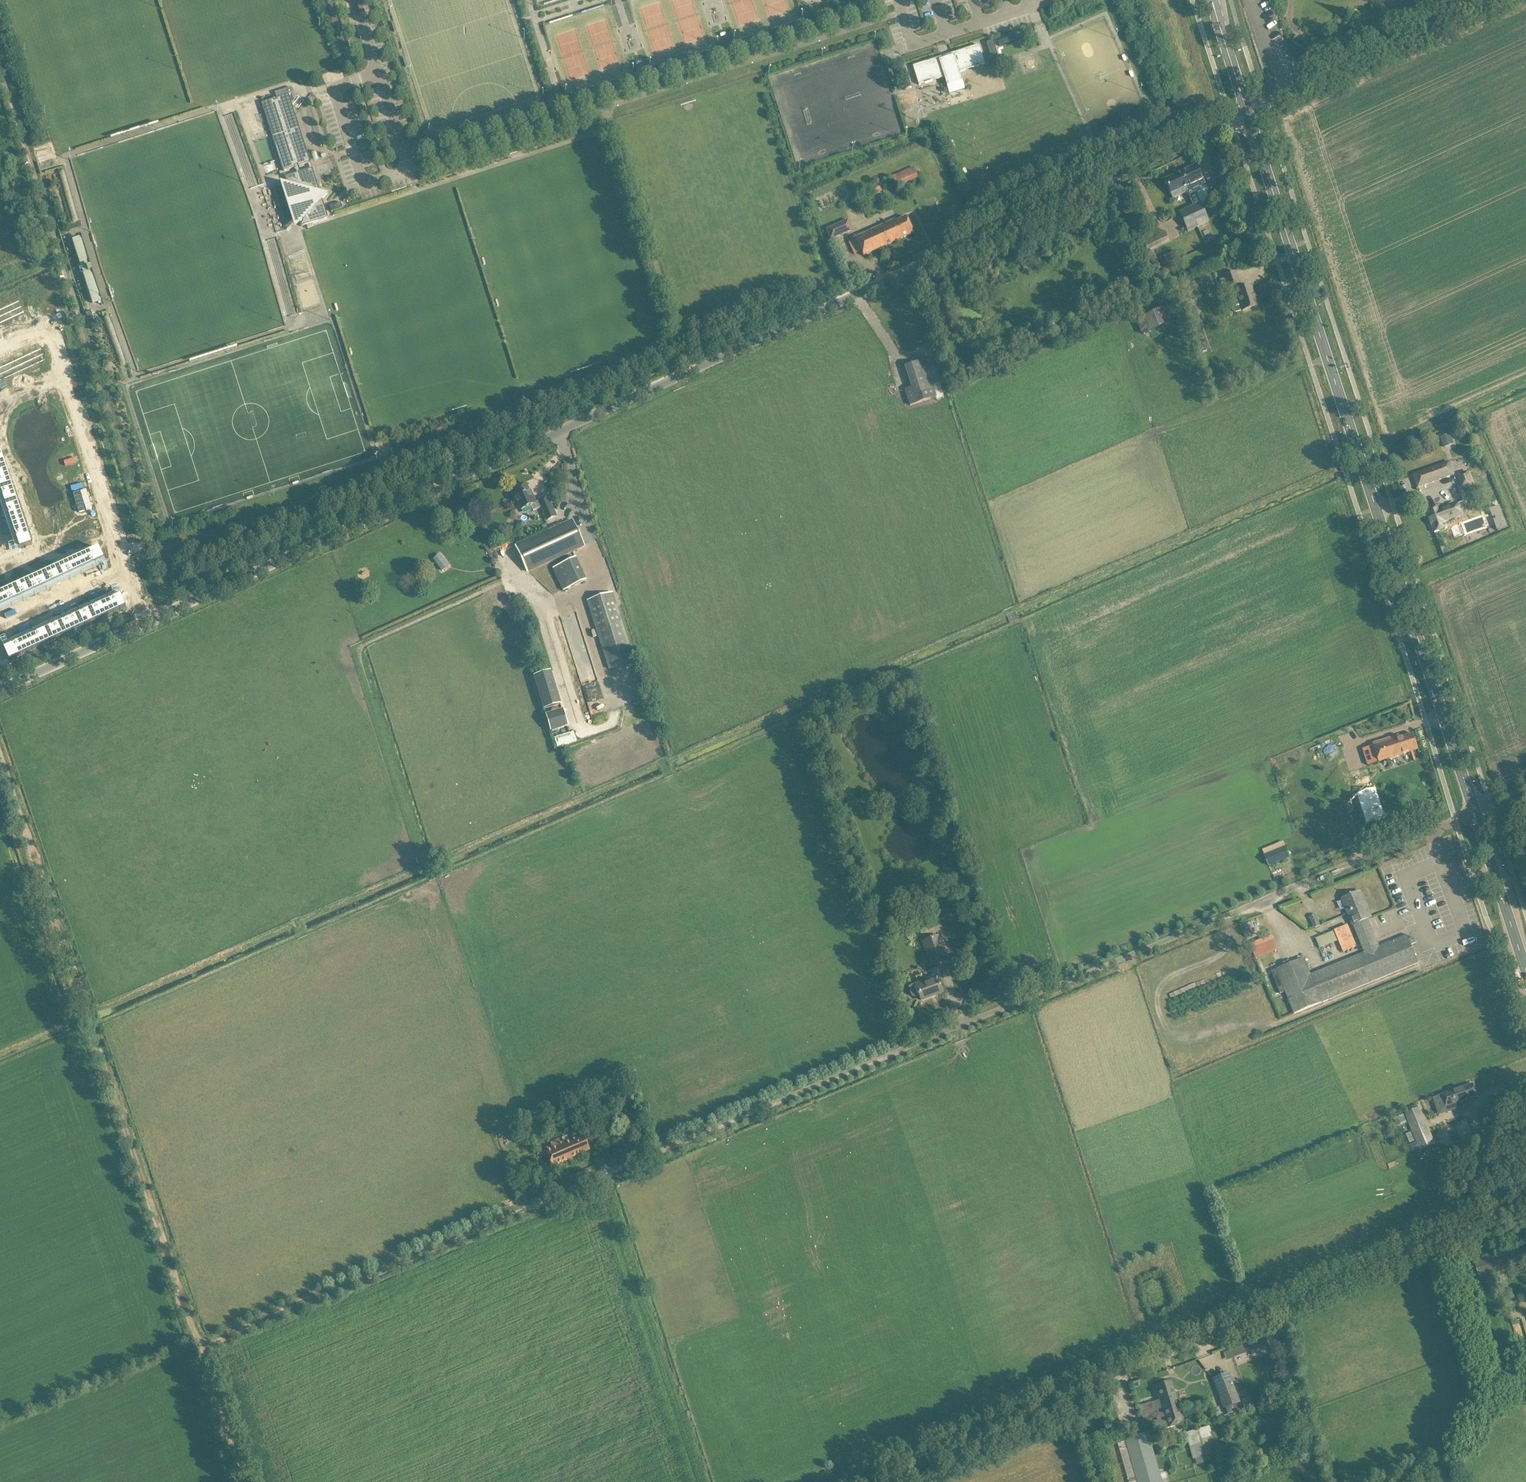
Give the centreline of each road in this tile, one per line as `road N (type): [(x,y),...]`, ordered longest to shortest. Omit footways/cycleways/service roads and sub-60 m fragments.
road 1 (unclassified): [(146,618),(1247,111)]
road 2 (unclassified): [(523,1212),(1475,814)]
road 3 (secondary): [(1475,814),(1247,111)]
road 4 (unclassified): [(1525,1207),(857,1481)]
road 5 (track): [(0,764),(199,1347)]
road 6 (track): [(199,1347),(523,1212)]
road 7 (unclassified): [(1247,111),(1490,0)]
road 8 (residential): [(131,573),(50,322)]
road 9 (secondary): [(1525,970),(1475,814)]
road 10 (unclassified): [(0,685),(146,618)]
road 11 (residential): [(0,630),(131,573)]
road 12 (track): [(199,1347),(243,1481)]

